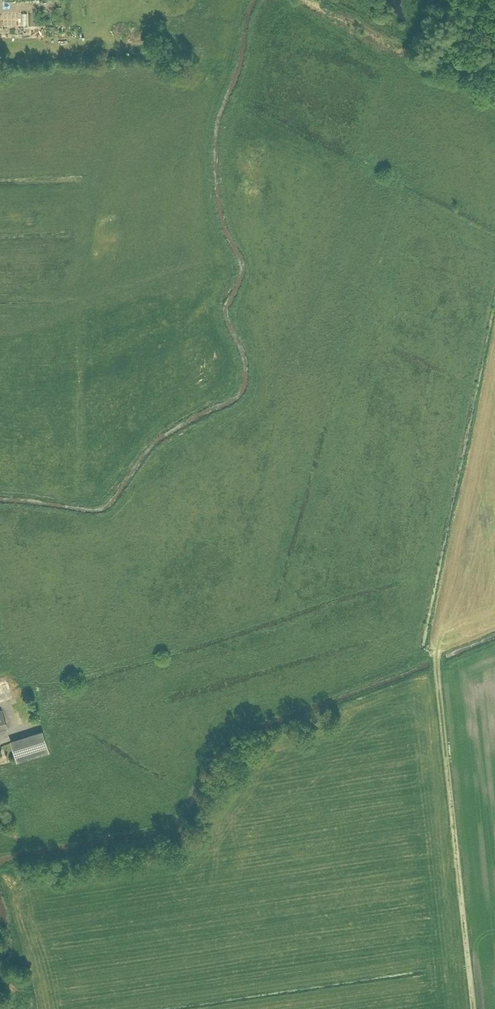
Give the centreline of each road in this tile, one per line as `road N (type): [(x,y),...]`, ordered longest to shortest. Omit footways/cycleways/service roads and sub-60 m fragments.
road 1 (track): [(473,1008),(437,656)]

